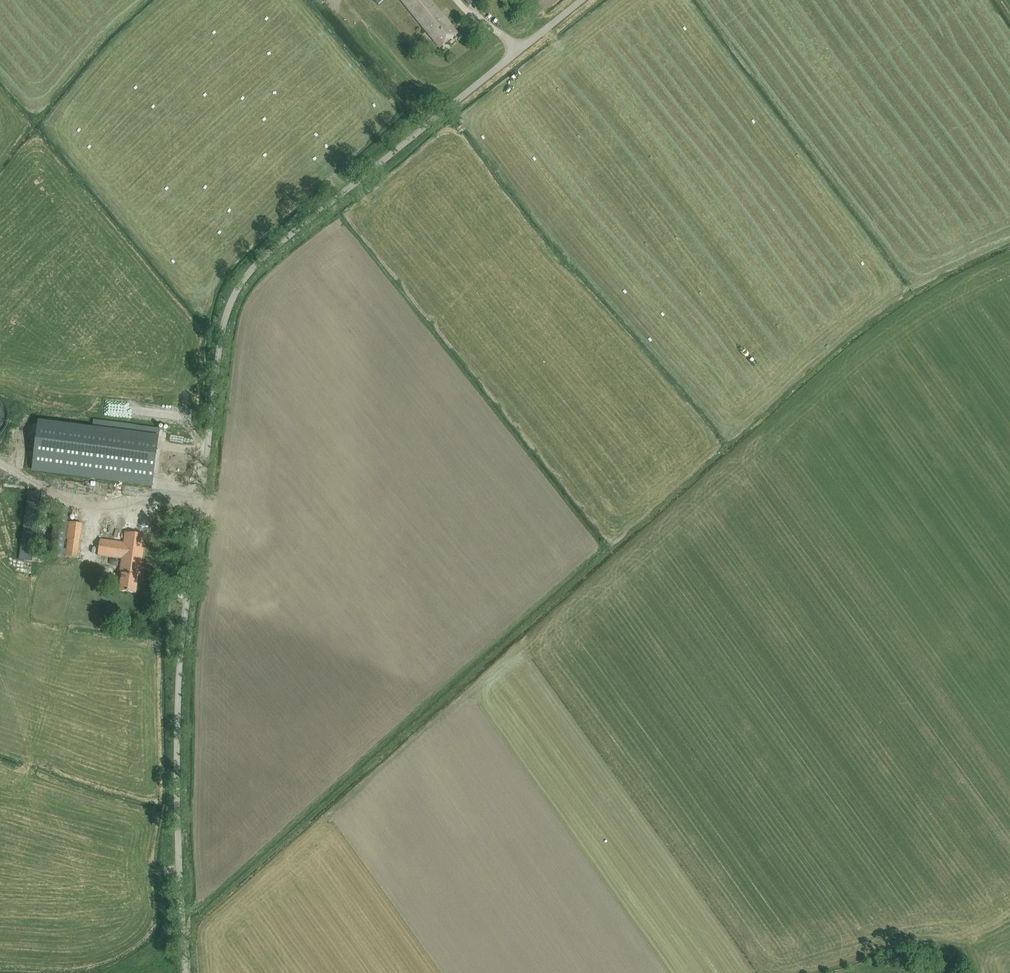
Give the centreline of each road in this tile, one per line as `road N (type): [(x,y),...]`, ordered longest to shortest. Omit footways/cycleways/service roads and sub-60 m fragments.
road 1 (unclassified): [(186,972),(176,691),(227,308),(267,253),(580,0)]

